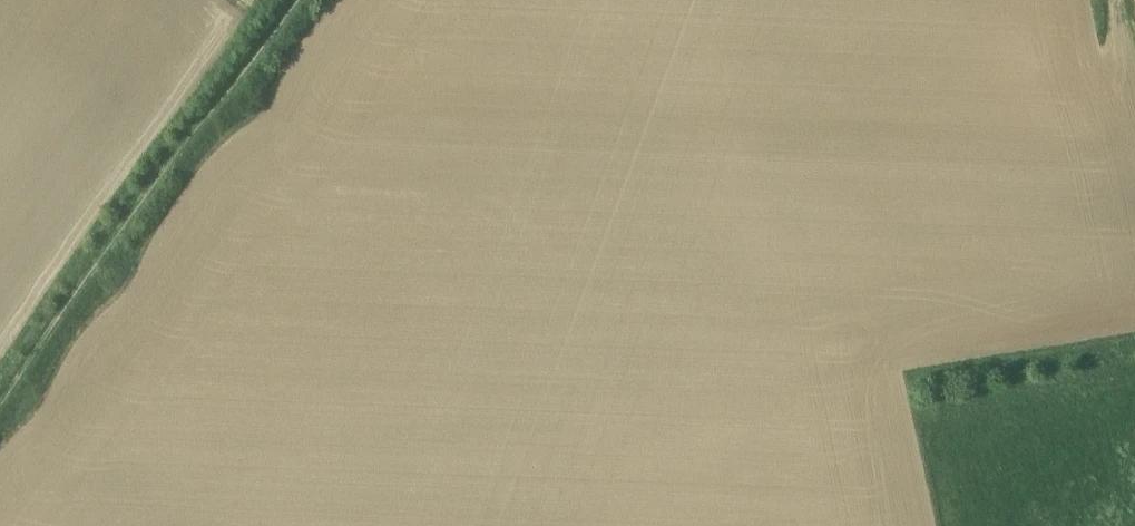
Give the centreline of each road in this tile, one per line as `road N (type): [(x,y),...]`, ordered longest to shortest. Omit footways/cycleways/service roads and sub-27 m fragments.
road 1 (track): [(277,0),(0,397)]

